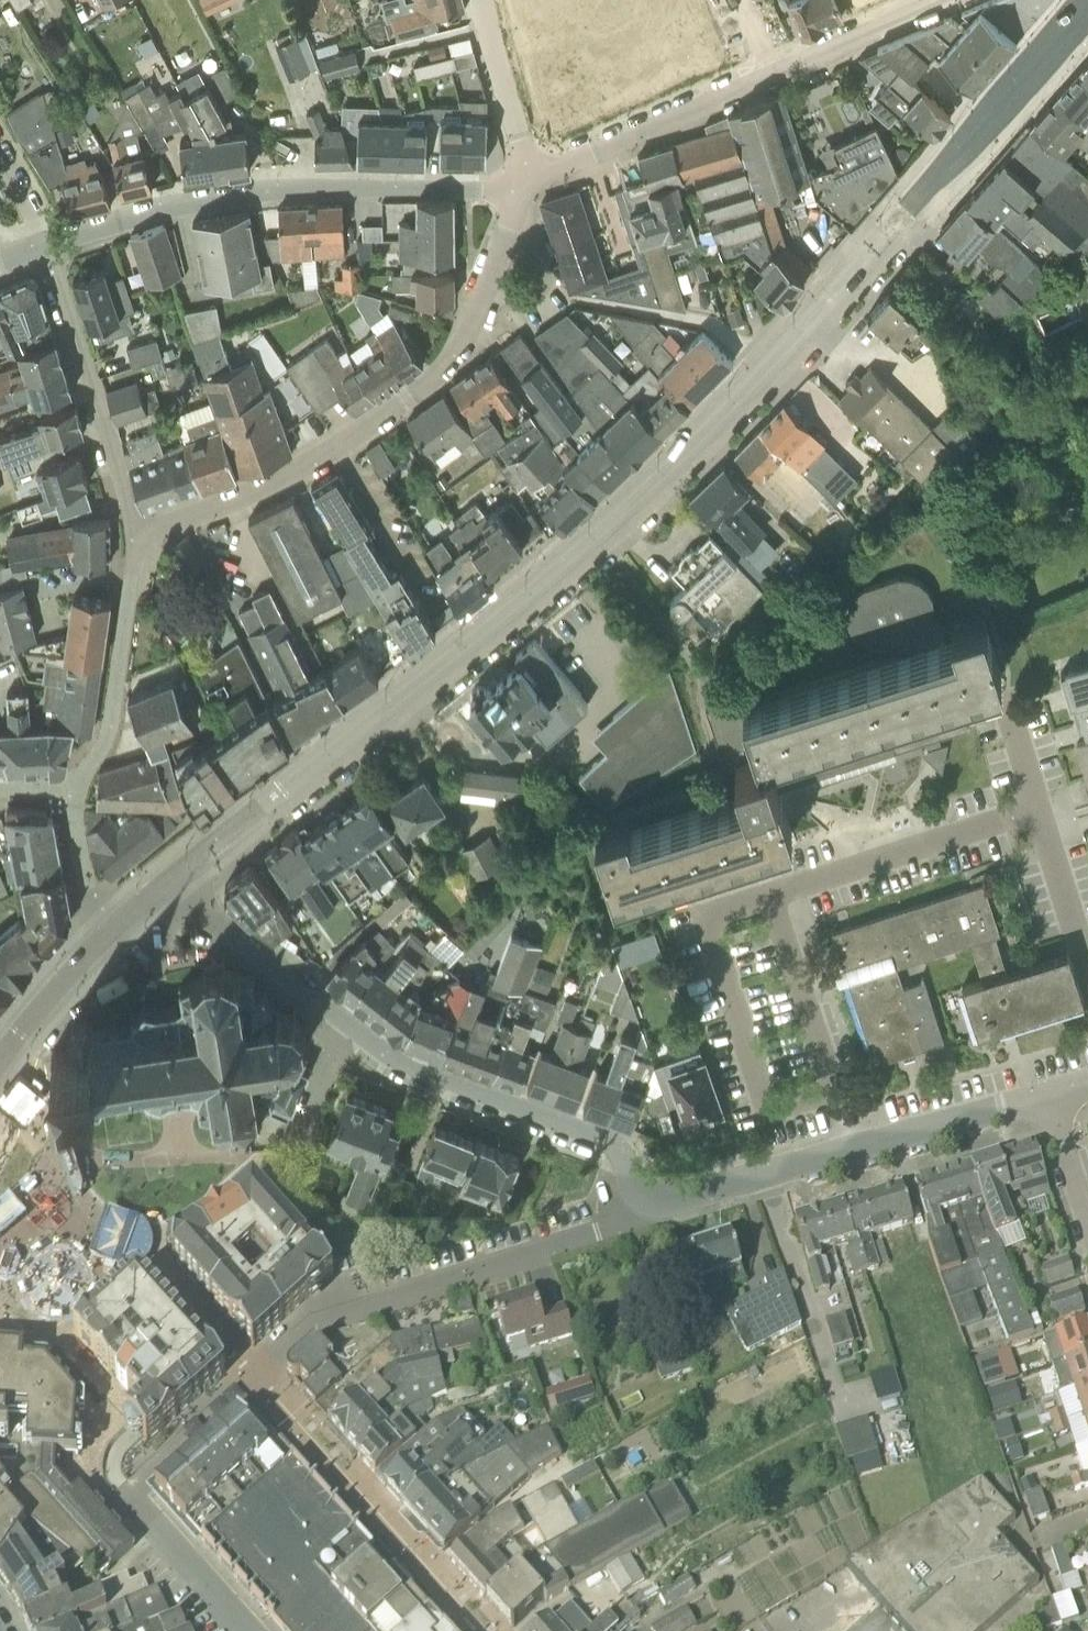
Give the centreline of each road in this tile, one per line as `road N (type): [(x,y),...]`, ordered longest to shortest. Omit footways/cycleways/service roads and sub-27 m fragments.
road 1 (secondary): [(169,883),(599,533),(765,373),(1087,2)]
road 2 (residential): [(645,1198),(632,1188),(618,1147),(391,1060),(169,883)]
road 3 (residential): [(522,190),(470,327),(434,375),(302,471),(136,533)]
road 4 (residential): [(47,246),(256,189),(522,190)]
road 5 (residential): [(253,1375),(304,1330),(633,1224),(645,1198)]
road 6 (residential): [(645,1198),(665,1204),(1047,1098)]
road 7 (residential): [(535,180),(867,33)]
road 8 (residential): [(47,246),(136,533)]
road 9 (residential): [(136,533),(105,733),(75,784)]
road 10 (residential): [(535,180),(483,0)]
road 11 (secondary): [(0,1061),(118,925)]
road 12 (residential): [(229,1610),(125,1491)]
road 13 (residential): [(75,784),(70,817),(84,886),(118,925)]
road 14 (residential): [(1087,1222),(1047,1098)]

